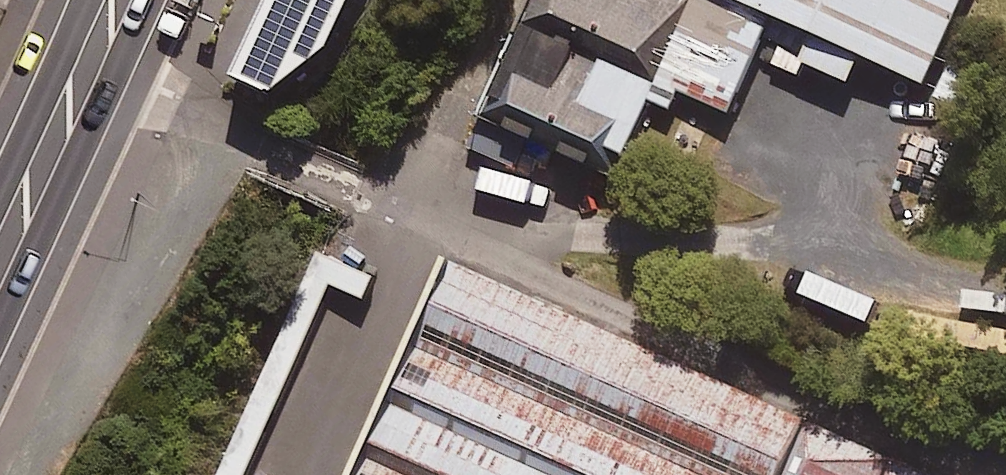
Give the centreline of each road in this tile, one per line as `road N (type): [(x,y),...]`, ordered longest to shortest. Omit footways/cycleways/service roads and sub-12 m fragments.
road 1 (unclassified): [(302,474),(413,216),(114,96)]
road 2 (secondary): [(114,96),(0,344)]
road 3 (secondary): [(0,185),(85,0)]

